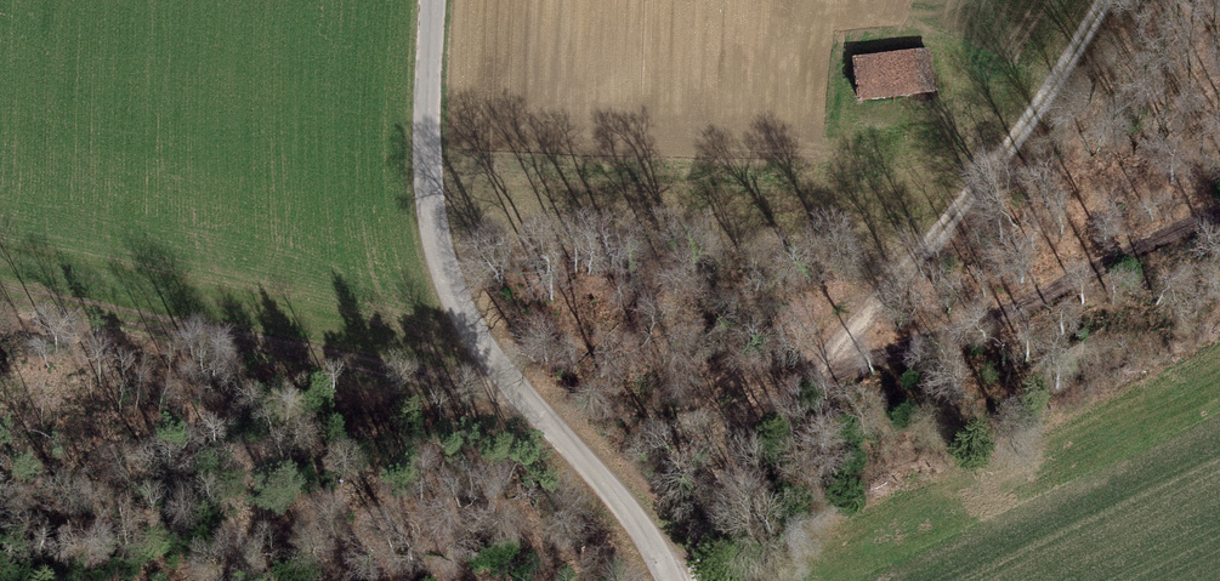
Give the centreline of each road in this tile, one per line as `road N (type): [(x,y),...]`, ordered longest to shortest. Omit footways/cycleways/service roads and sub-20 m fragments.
road 1 (track): [(679,580),(712,514),(812,376),(1028,123),(1105,0)]
road 2 (unclassified): [(669,580),(623,505),(479,341),(451,289),(429,190),(432,0)]
road 3 (track): [(0,292),(511,381)]
road 4 (track): [(1219,211),(1020,304),(812,376)]

